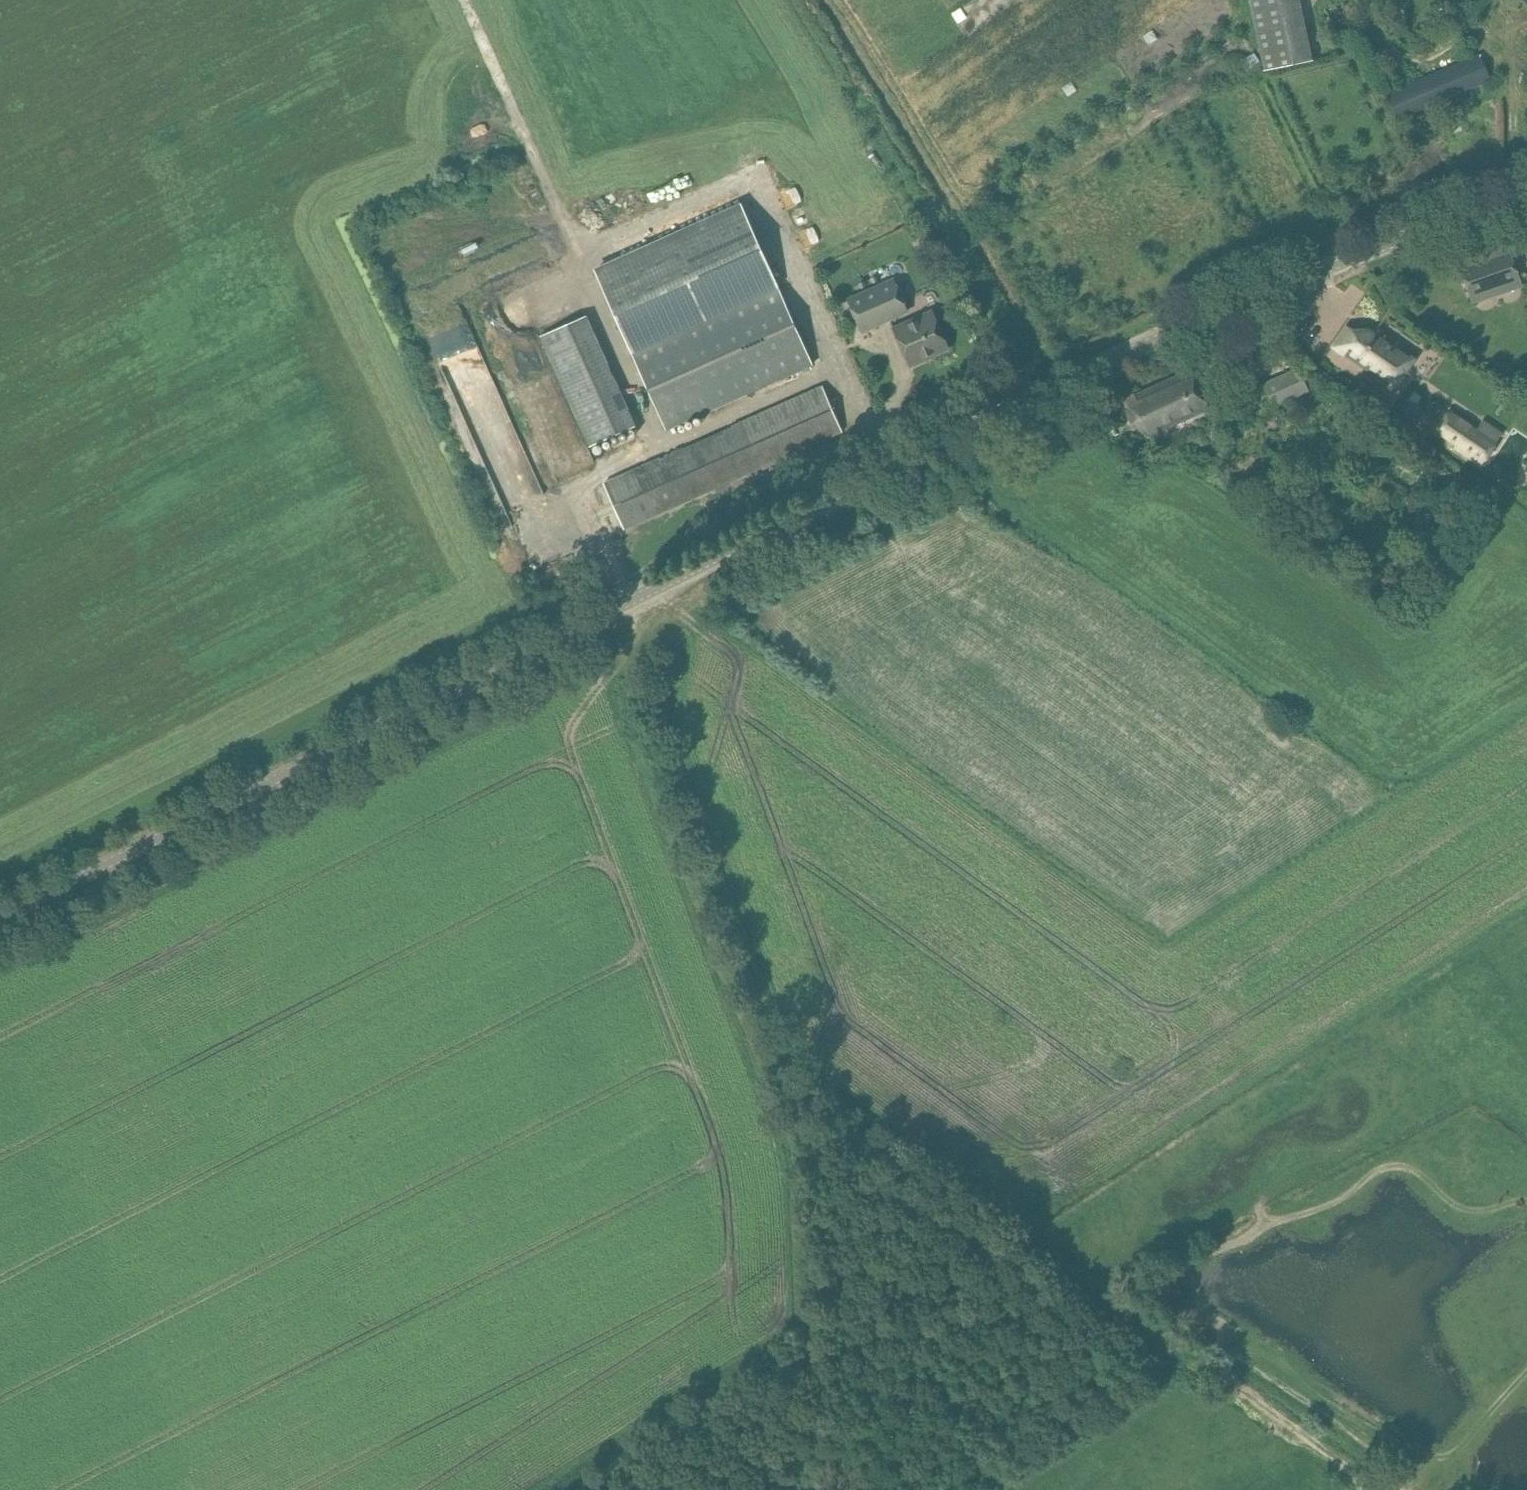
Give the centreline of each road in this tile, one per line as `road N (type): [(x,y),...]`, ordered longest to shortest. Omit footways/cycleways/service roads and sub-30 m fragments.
road 1 (unclassified): [(0,918),(1308,274),(1526,209)]
road 2 (track): [(1366,1489),(1218,1388)]

